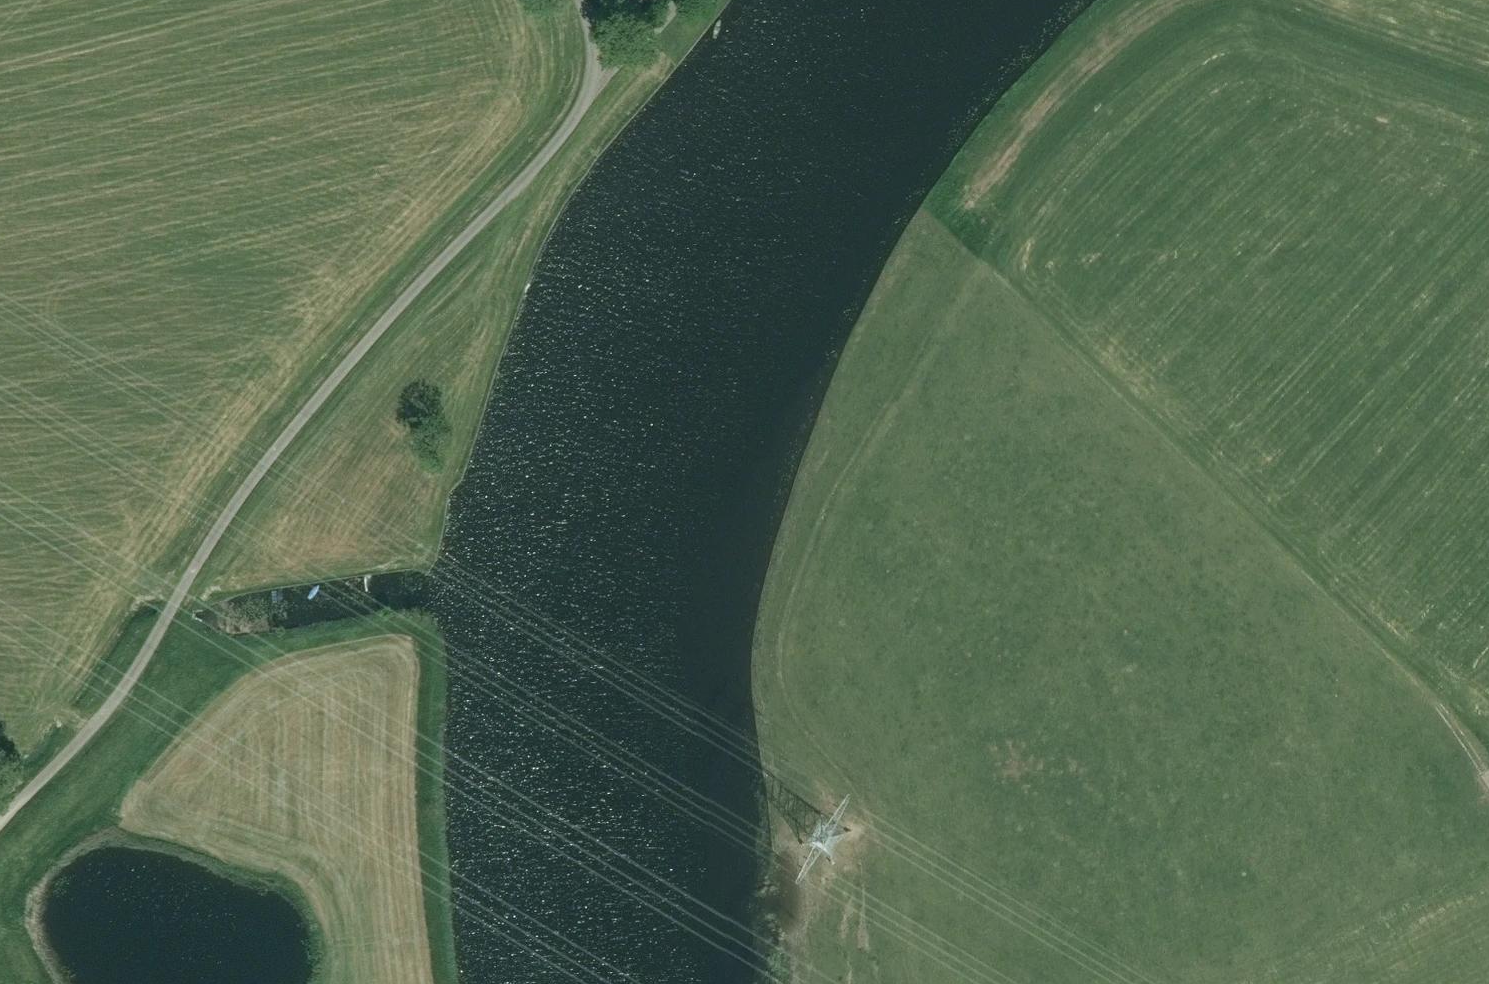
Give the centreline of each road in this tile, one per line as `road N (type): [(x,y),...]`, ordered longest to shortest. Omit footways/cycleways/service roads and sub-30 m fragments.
road 1 (unclassified): [(0,819),(103,713),(212,534),(280,441),(561,132),(591,89),(591,31),(581,0)]

